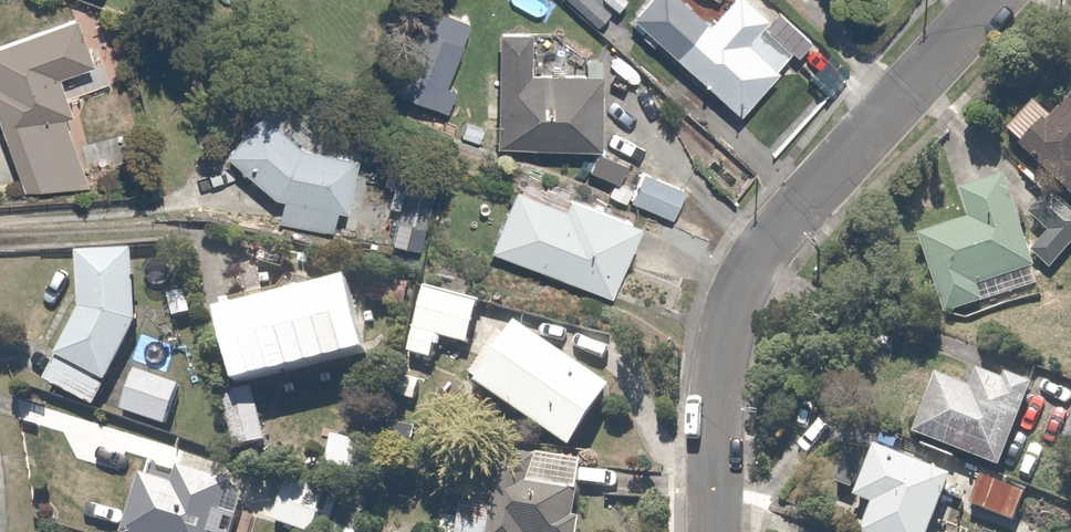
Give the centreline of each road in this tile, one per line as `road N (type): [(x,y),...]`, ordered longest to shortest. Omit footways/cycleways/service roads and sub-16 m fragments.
road 1 (residential): [(1002,0),(772,240),(734,293),(717,344),(701,531)]

